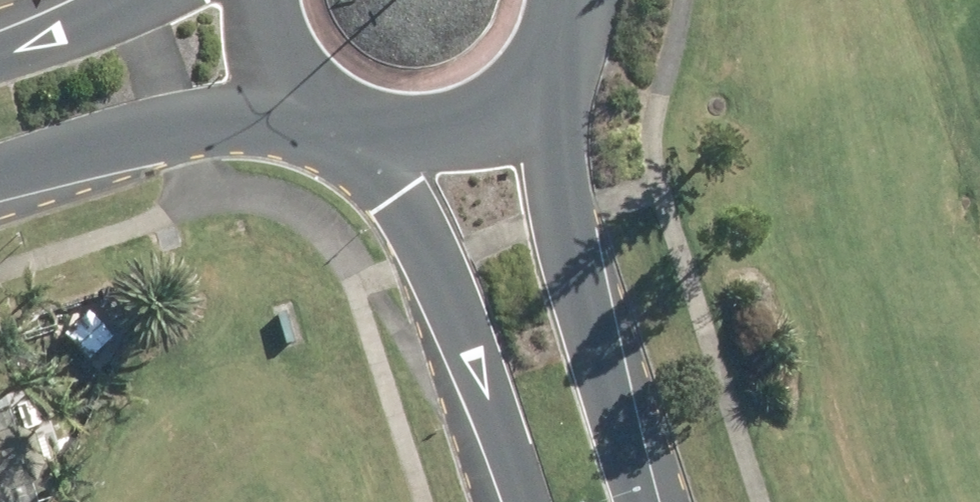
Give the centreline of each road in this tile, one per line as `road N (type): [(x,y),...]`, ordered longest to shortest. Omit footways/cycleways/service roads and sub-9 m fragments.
road 1 (tertiary): [(534,63),(641,501)]
road 2 (tertiary): [(515,501),(470,348),(358,124)]
road 3 (secondary): [(301,99),(0,175)]
road 4 (secondary): [(534,63),(473,110),(417,128),(358,124)]
road 5 (secondary): [(0,53),(127,0)]

